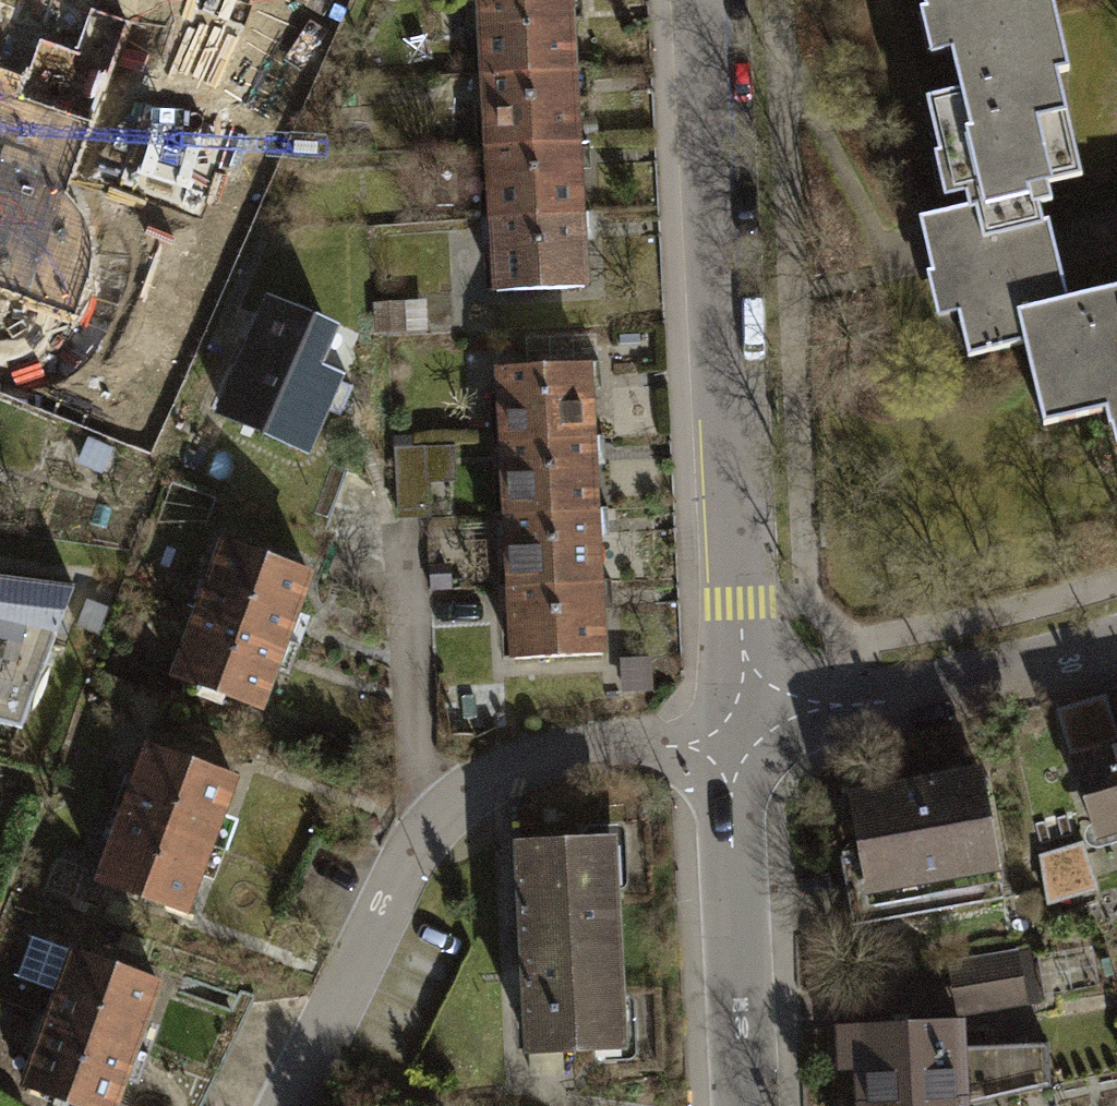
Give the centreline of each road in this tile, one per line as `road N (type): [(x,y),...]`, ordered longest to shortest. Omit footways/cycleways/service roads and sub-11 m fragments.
road 1 (residential): [(737,733),(739,603),(708,0)]
road 2 (residential): [(287,1105),(399,864),(426,828),(506,778),(593,747),(737,733)]
road 3 (residential): [(737,733),(1116,648)]
road 4 (residential): [(748,1105),(737,733)]

